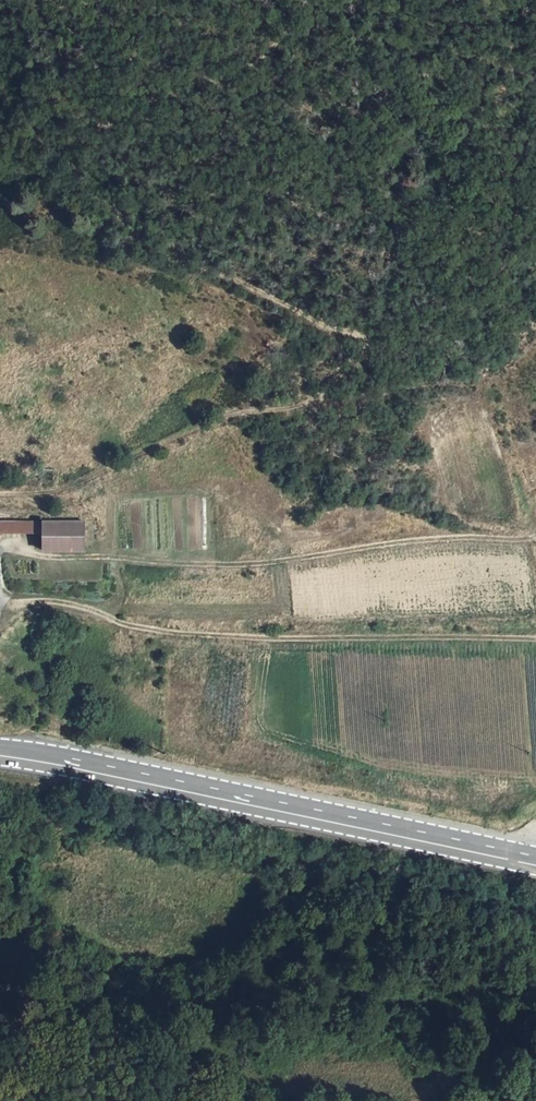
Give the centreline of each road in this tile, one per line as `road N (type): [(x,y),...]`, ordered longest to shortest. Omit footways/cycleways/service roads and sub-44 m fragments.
road 1 (track): [(306,0),(240,75),(152,102),(59,151),(136,238),(321,329),(354,335),(362,343),(360,361),(310,404),(229,417),(59,494),(0,499)]
road 2 (secondary): [(535,861),(0,750)]
road 3 (track): [(0,605),(44,600),(164,632),(535,639)]
road 4 (track): [(0,549),(211,566),(390,539),(535,539)]

